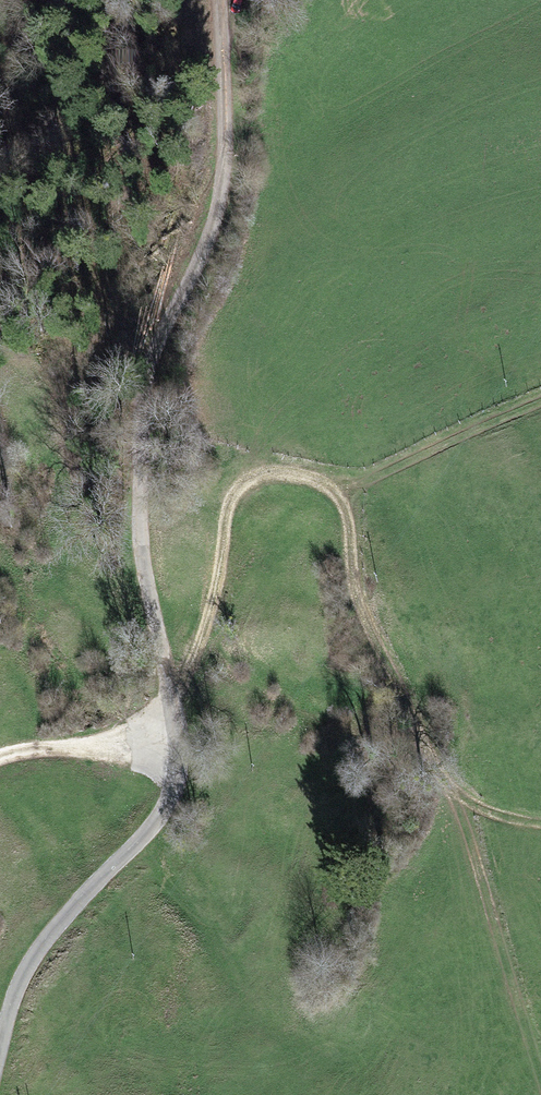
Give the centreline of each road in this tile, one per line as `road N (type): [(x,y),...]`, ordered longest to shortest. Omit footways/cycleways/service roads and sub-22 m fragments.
road 1 (unclassified): [(176,762),(144,540),(140,445),(150,371),(210,237),(225,179),(232,88),(222,0)]
road 2 (track): [(171,694),(204,635),(235,493),(266,470),(312,474),(345,505),(363,614),(454,793)]
road 3 (unclassified): [(176,762),(160,814),(30,967),(0,1054)]
road 4 (track): [(454,793),(540,1057)]
road 5 (track): [(337,492),(540,396)]

